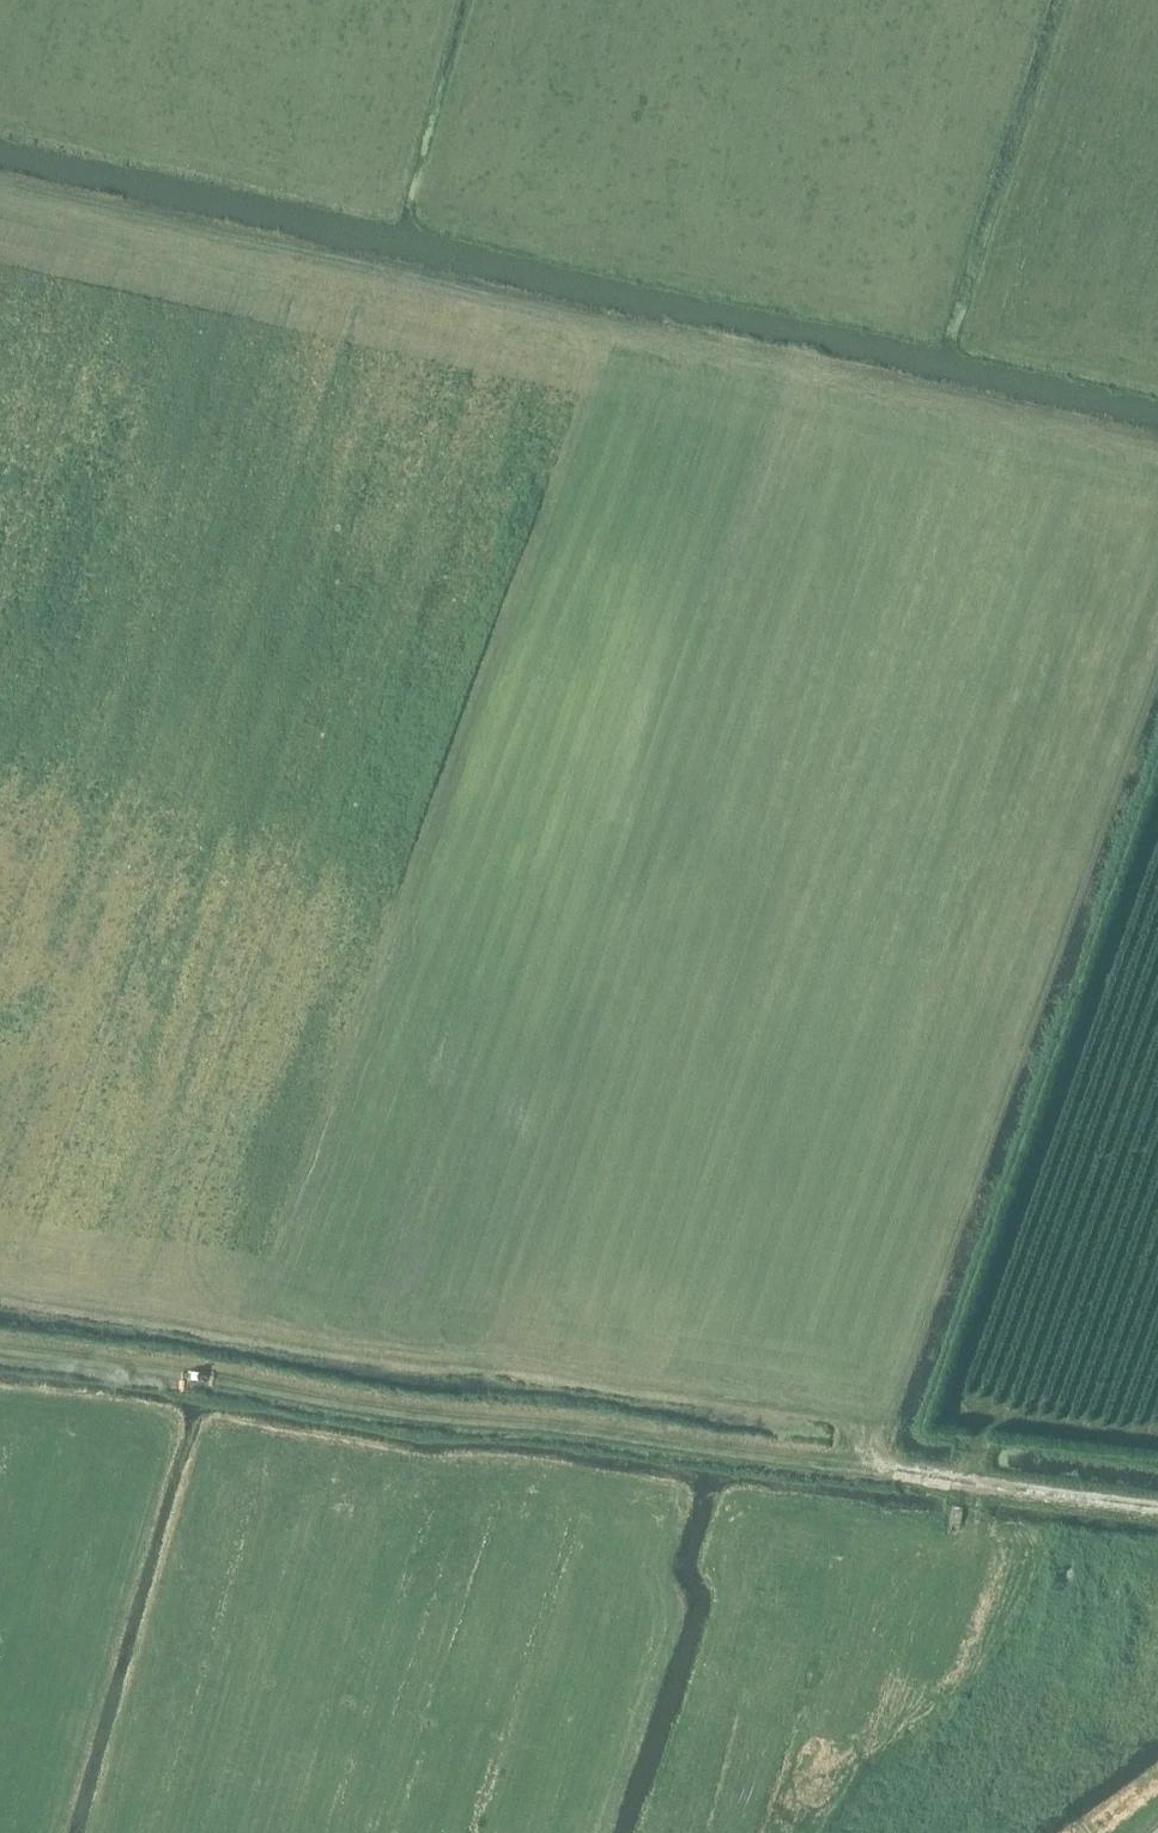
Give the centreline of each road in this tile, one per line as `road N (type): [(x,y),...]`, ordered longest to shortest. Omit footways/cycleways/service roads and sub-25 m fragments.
road 1 (track): [(0,1352),(213,1379),(409,1423),(697,1444),(1157,1507)]

